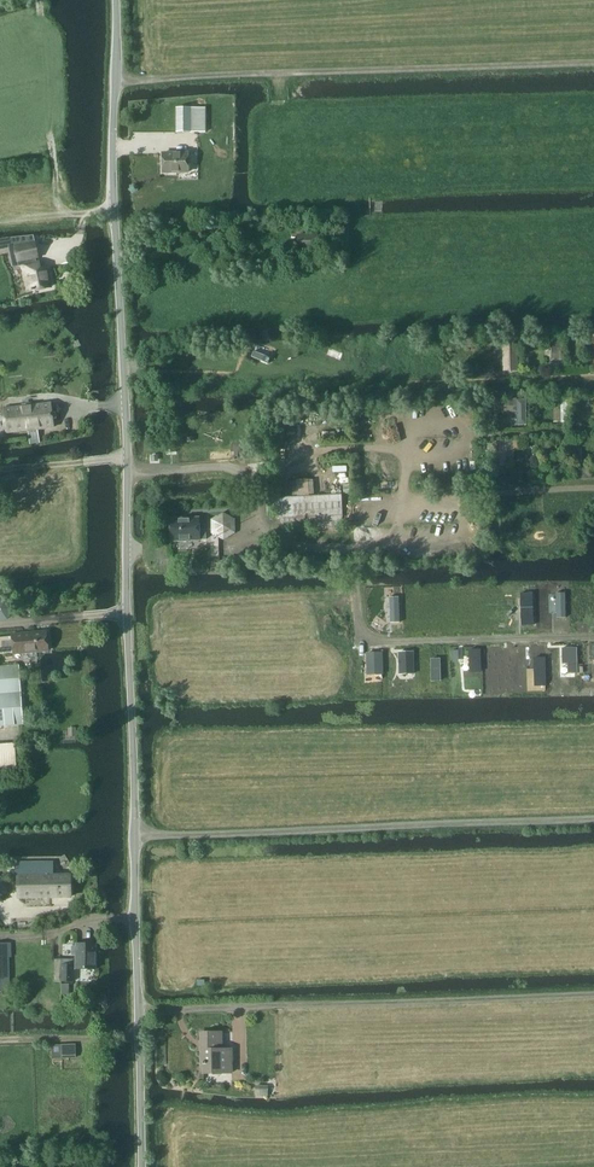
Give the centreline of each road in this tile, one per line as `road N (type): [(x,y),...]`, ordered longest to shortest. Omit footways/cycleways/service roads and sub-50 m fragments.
road 1 (tertiary): [(142,1166),(115,0)]

